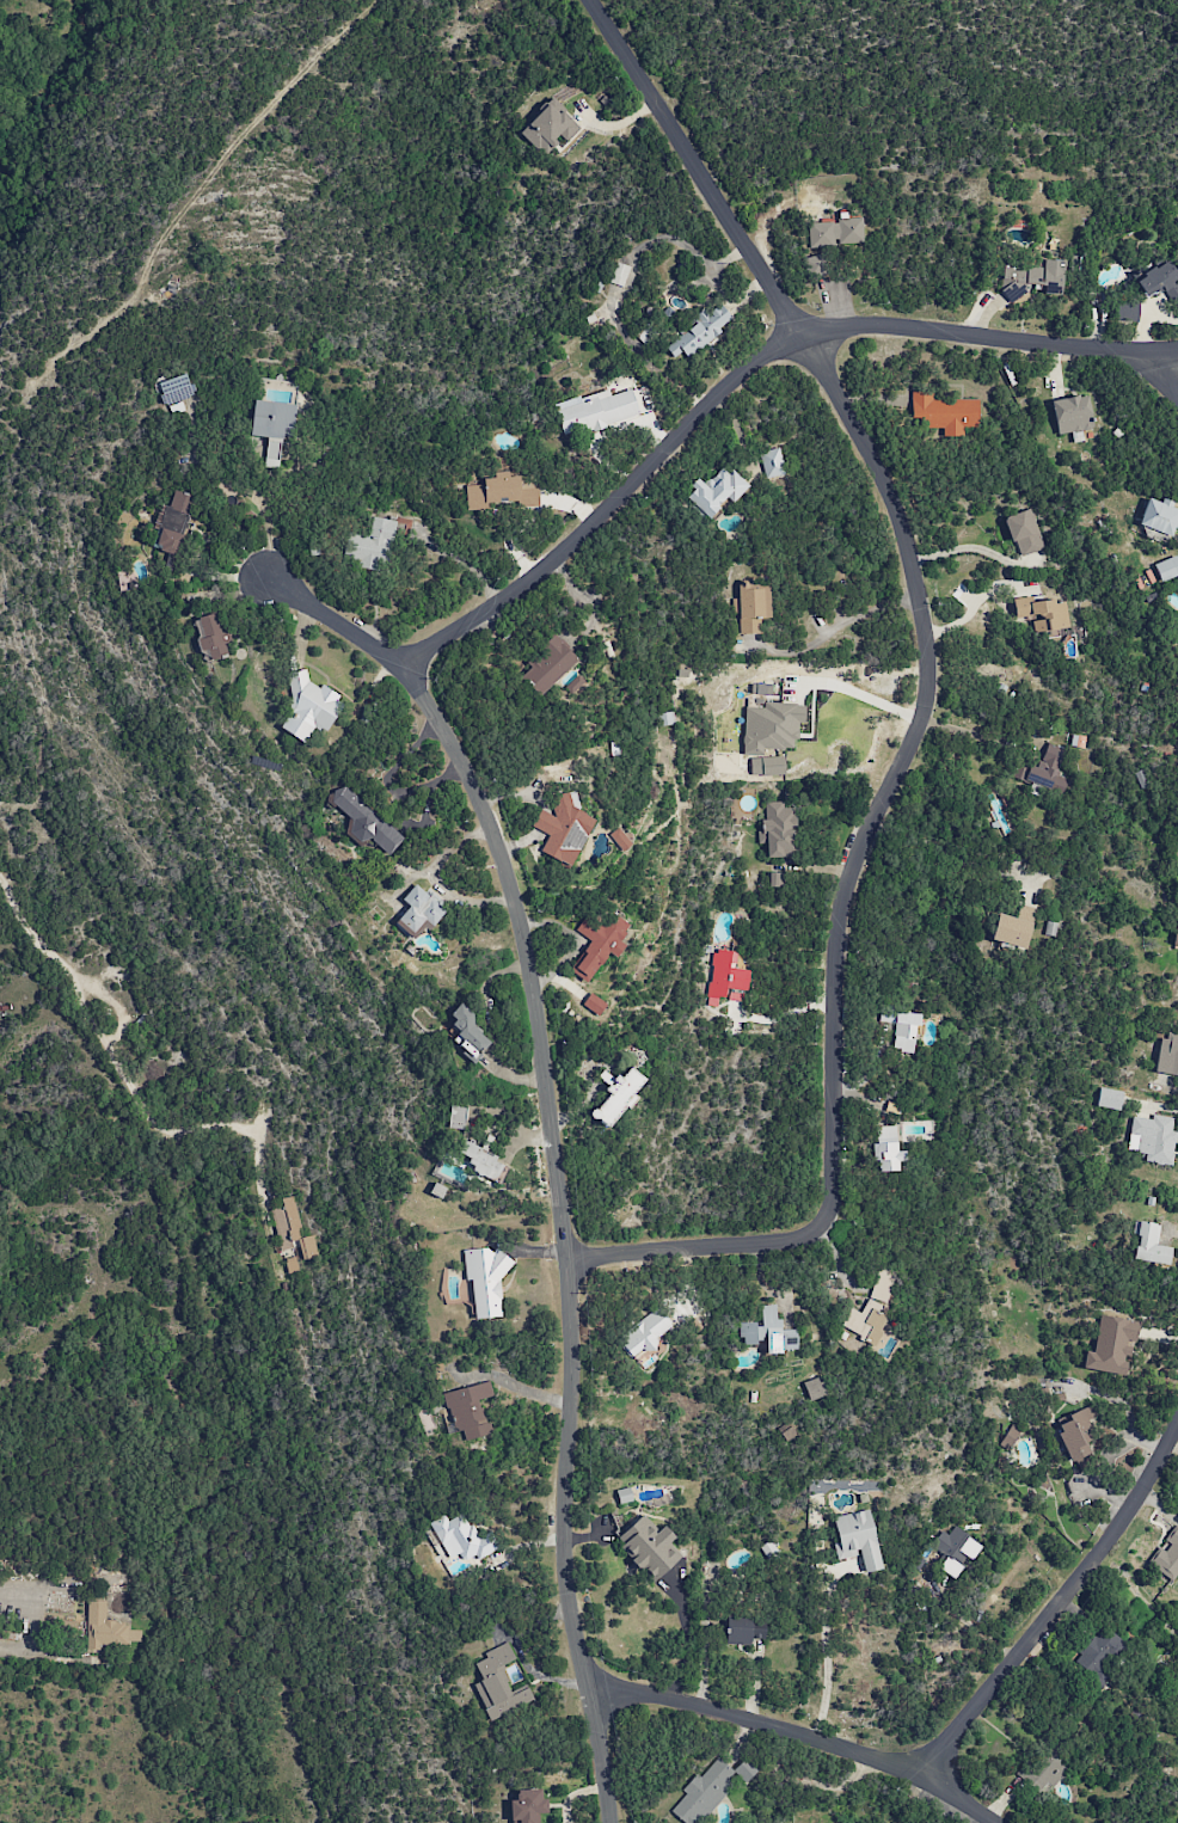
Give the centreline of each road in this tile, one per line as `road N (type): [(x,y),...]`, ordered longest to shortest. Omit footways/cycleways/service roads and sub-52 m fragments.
road 1 (residential): [(610,1822),(570,1598),(571,1308),(544,1050),(517,909),(465,765),(423,698),(364,638),(270,575)]
road 2 (residential): [(820,1228),(833,1203),(842,901),(876,806),(924,723),(931,673),(898,528),(805,334)]
road 3 (residential): [(1177,346),(1147,351),(869,325),(805,334),(741,372),(545,570),(395,663)]
road 4 (residential): [(918,1779),(1118,1530),(1177,1422)]
road 5 (residential): [(993,1822),(884,1762),(816,1737),(671,1699),(587,1687)]
road 6 (residential): [(805,334),(591,0)]
road 7 (residential): [(566,1260),(794,1239),(820,1228)]

